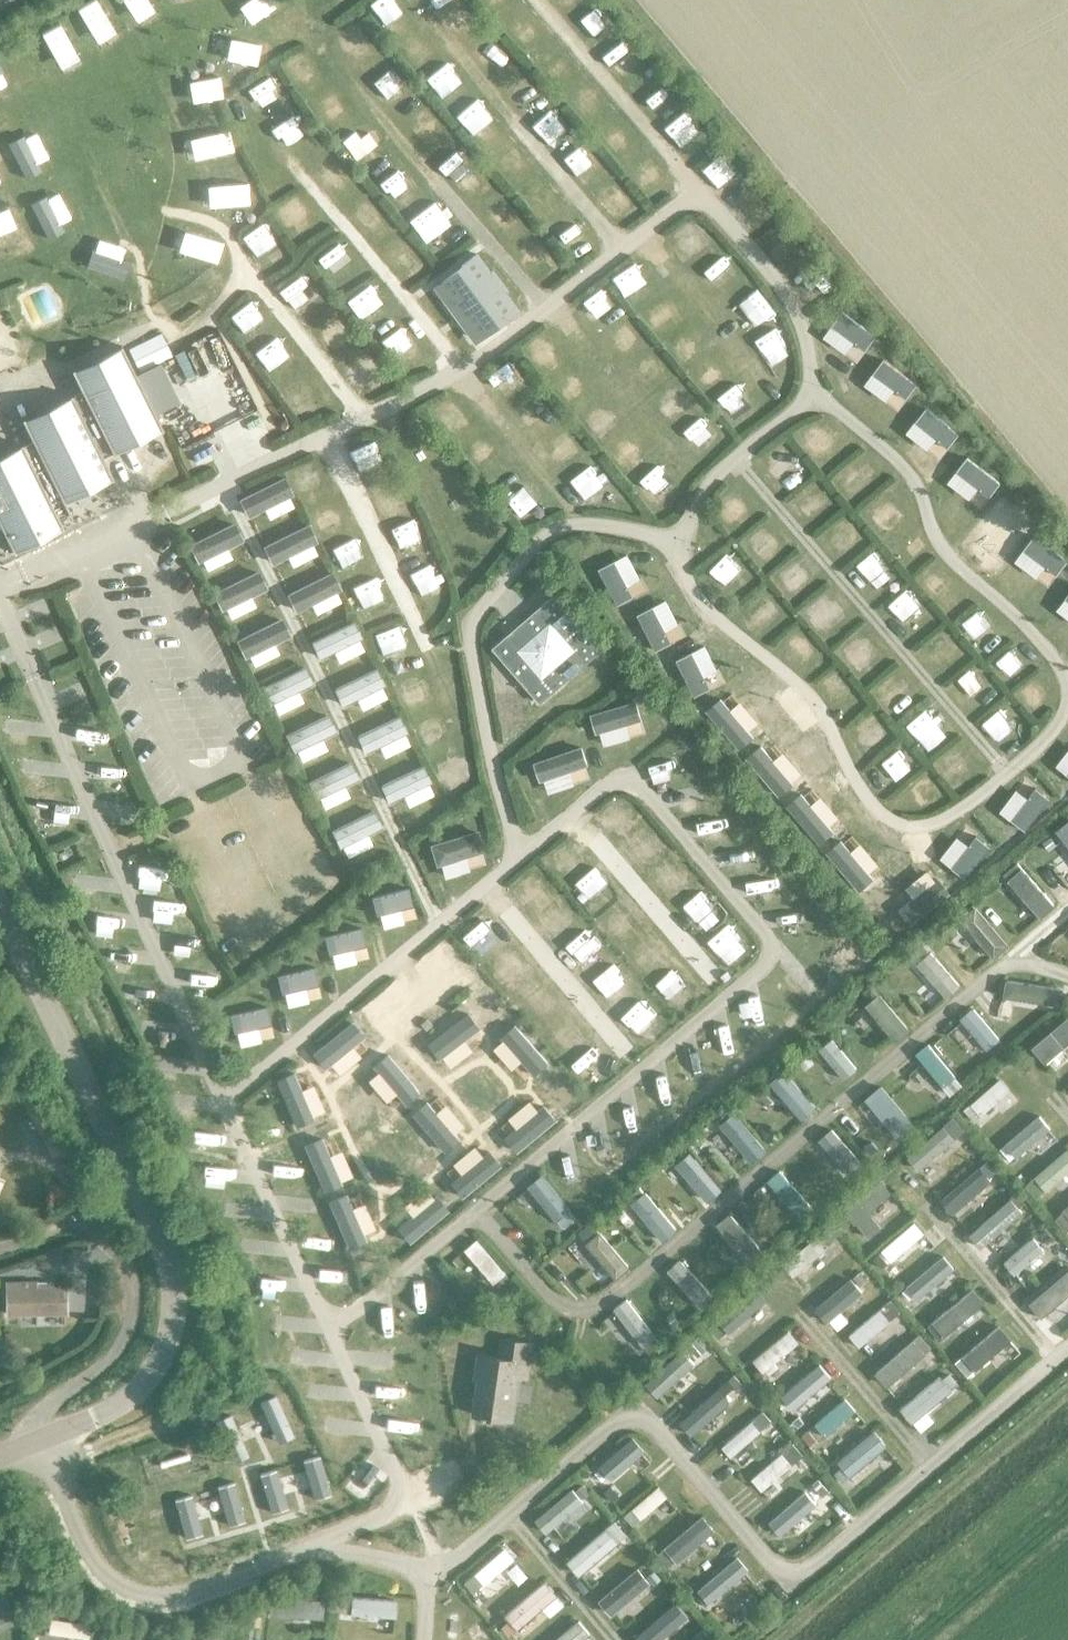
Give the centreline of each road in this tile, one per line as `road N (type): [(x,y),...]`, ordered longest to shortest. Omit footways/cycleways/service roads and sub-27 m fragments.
road 1 (tertiary): [(0,1459),(94,1423),(143,1390),(163,1361),(174,1279),(151,1215),(0,914)]
road 2 (track): [(438,186),(309,28),(350,0)]
road 3 (track): [(395,960),(515,1107)]
road 4 (track): [(414,0),(515,122)]
road 5 (track): [(640,236),(728,343)]
road 6 (track): [(296,1040),(366,1157)]
road 7 (track): [(545,311),(633,414)]

